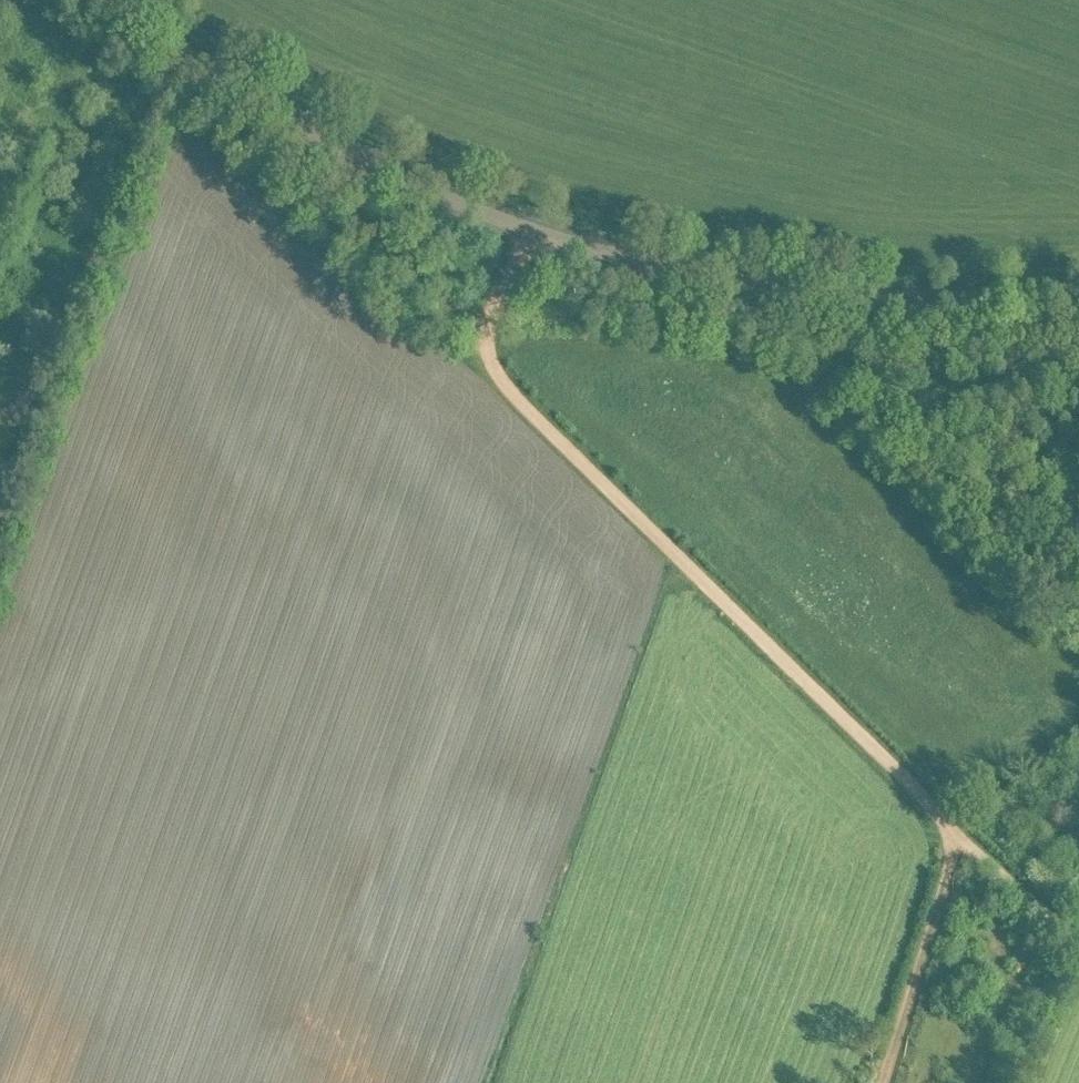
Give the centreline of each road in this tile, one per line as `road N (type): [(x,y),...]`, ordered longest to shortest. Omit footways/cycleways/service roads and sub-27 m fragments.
road 1 (tertiary): [(1078,299),(929,302),(772,288),(544,233),(460,204),(281,117),(190,61),(114,0)]
road 2 (track): [(1078,947),(945,827),(493,375),(482,337)]
road 3 (track): [(0,421),(31,404),(151,112),(190,61)]
road 4 (track): [(281,117),(392,259),(482,337)]
road 5 (track): [(945,827),(952,851),(946,875),(875,1082)]
road 6 (track): [(482,337),(544,233)]

